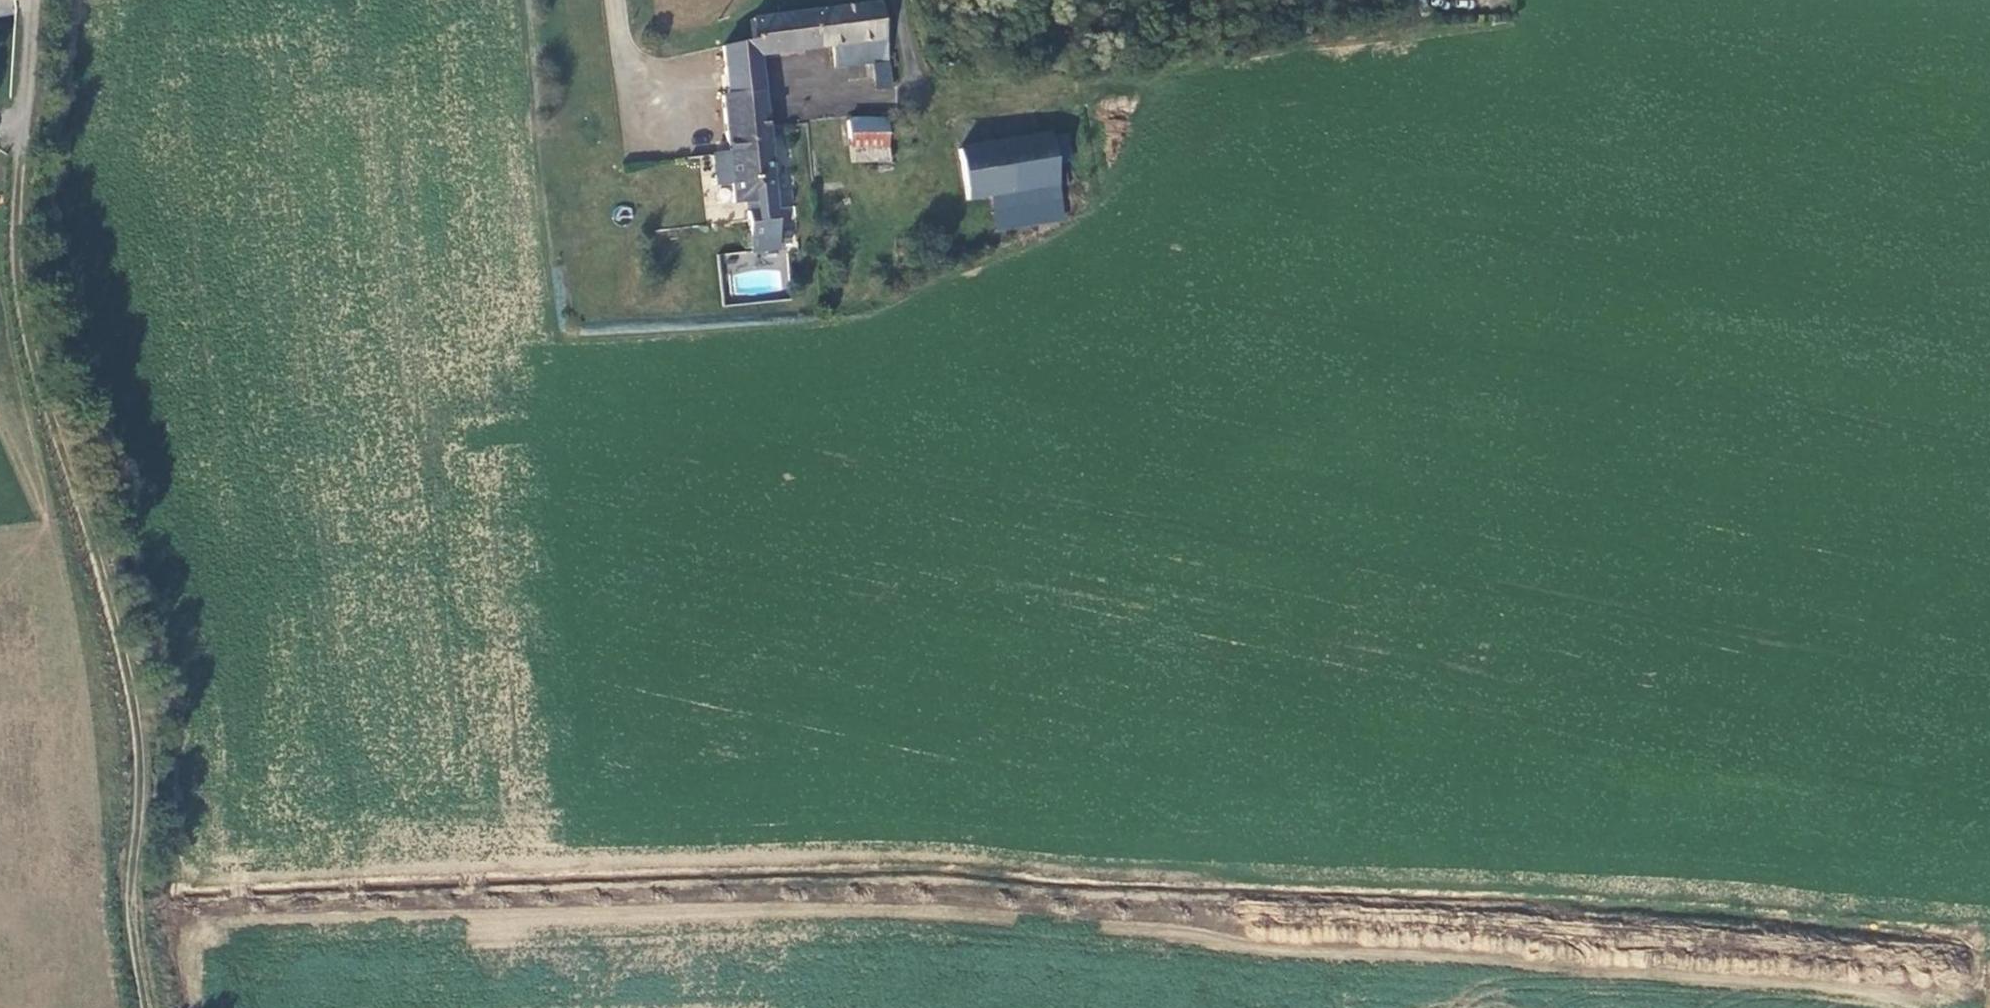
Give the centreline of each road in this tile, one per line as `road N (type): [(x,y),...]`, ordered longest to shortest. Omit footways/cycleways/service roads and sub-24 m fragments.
road 1 (track): [(145,1007),(125,895),(135,846),(133,740),(41,398),(11,244),(32,0)]

